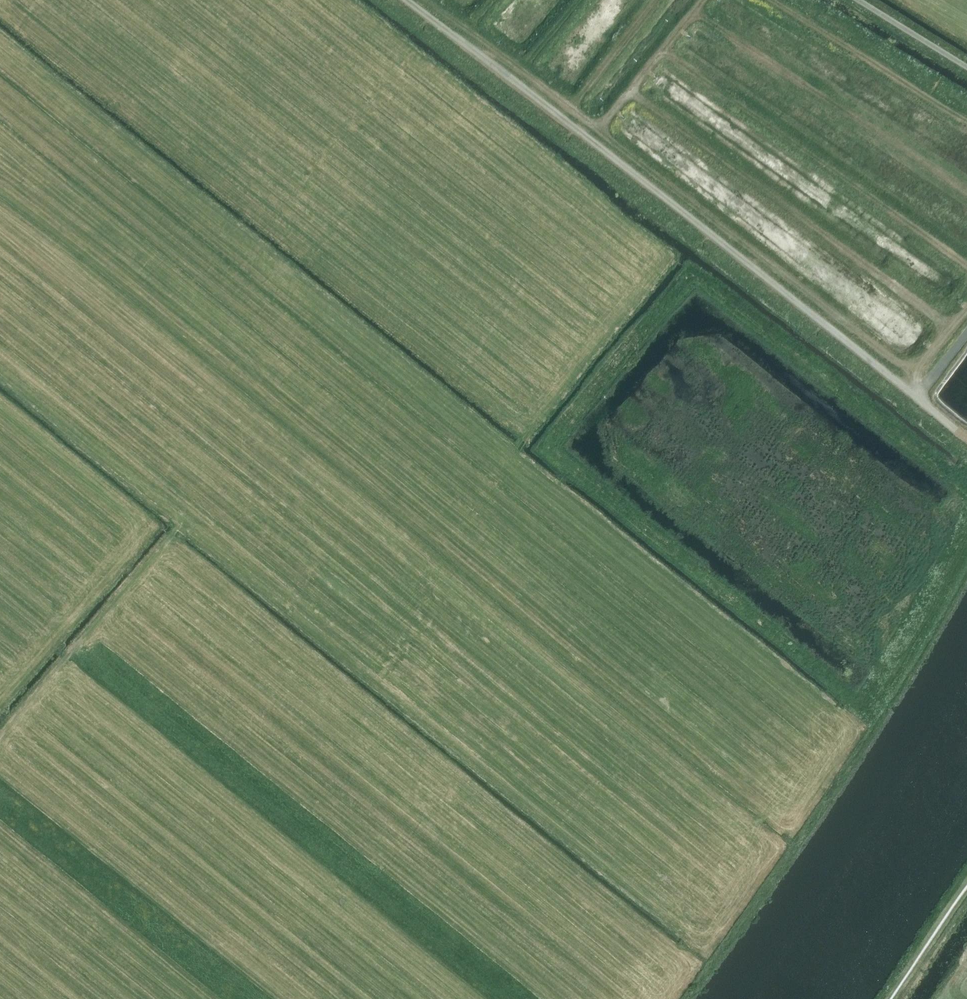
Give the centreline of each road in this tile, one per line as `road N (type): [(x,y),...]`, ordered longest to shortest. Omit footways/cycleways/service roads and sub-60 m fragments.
road 1 (unclassified): [(966,69),(857,0)]

